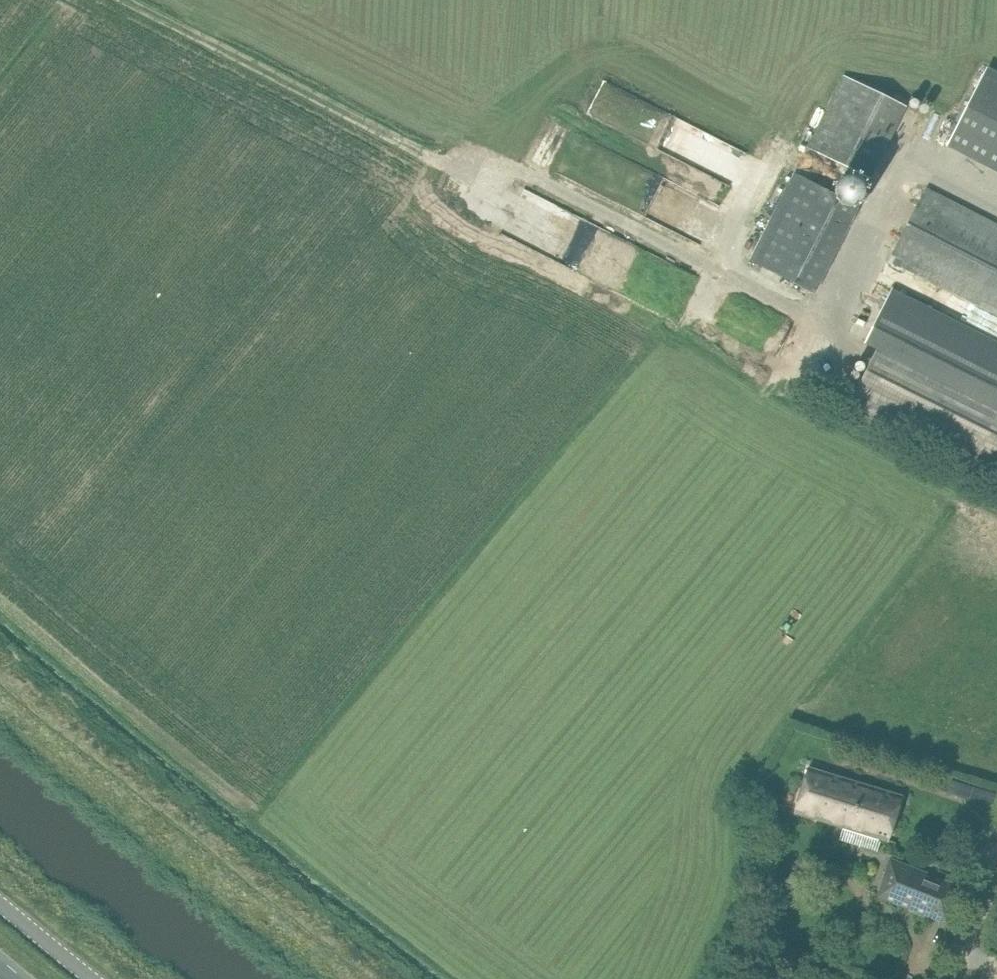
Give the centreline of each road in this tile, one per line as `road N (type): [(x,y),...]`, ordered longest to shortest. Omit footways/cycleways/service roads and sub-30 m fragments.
road 1 (track): [(0,680),(370,978)]
road 2 (unclassified): [(941,978),(947,943),(996,840)]
road 3 (unclassified): [(93,978),(0,902)]

